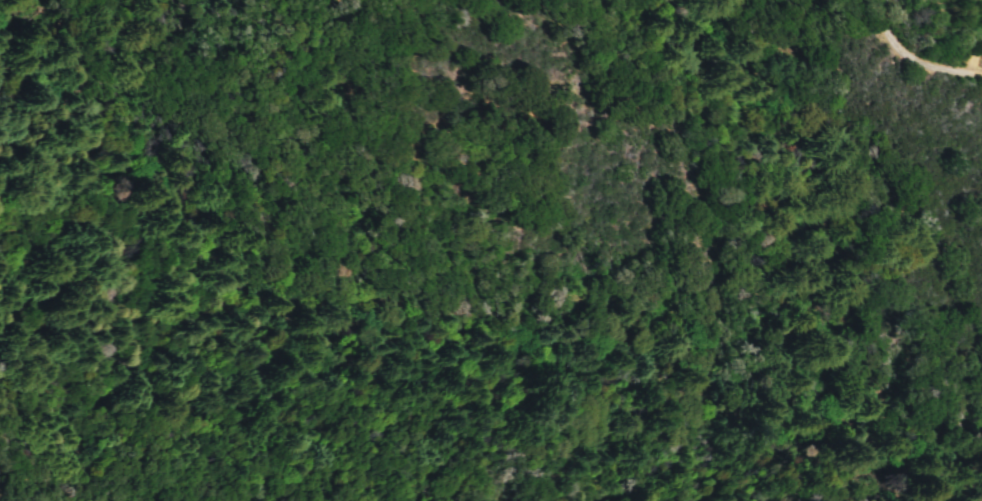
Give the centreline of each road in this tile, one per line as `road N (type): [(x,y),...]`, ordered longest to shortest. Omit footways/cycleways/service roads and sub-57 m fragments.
road 1 (residential): [(981,75),(897,47),(875,17),(873,0)]

